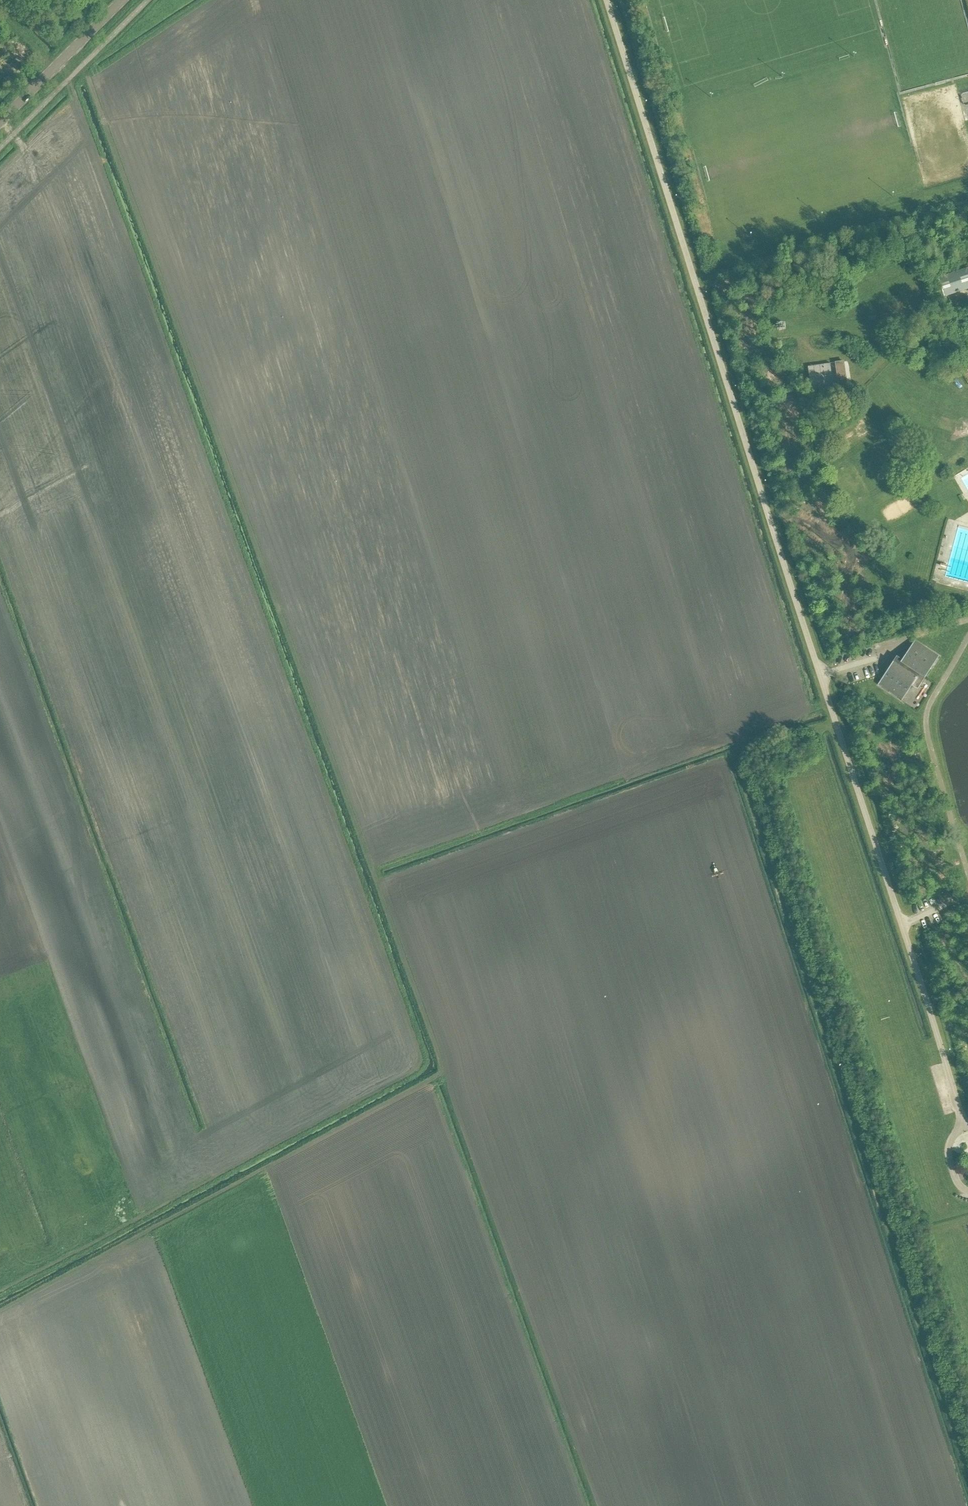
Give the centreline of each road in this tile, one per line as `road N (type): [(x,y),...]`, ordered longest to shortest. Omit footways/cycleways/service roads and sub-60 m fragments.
road 1 (residential): [(963,1126),(606,0)]
road 2 (tertiary): [(0,122),(121,0)]

